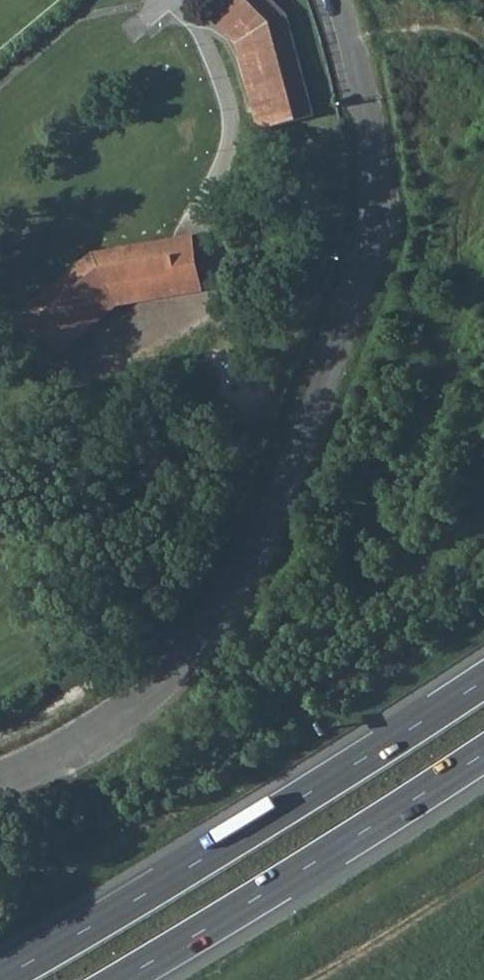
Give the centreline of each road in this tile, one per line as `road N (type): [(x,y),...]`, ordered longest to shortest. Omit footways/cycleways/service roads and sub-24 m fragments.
road 1 (unclassified): [(0,776),(122,716),(168,675),(214,621),(280,495),(342,344),(372,231),(356,61),(336,0)]
road 2 (trunk): [(483,681),(0,979)]
road 3 (trunk): [(122,979),(483,754)]
road 4 (track): [(483,870),(301,979)]

